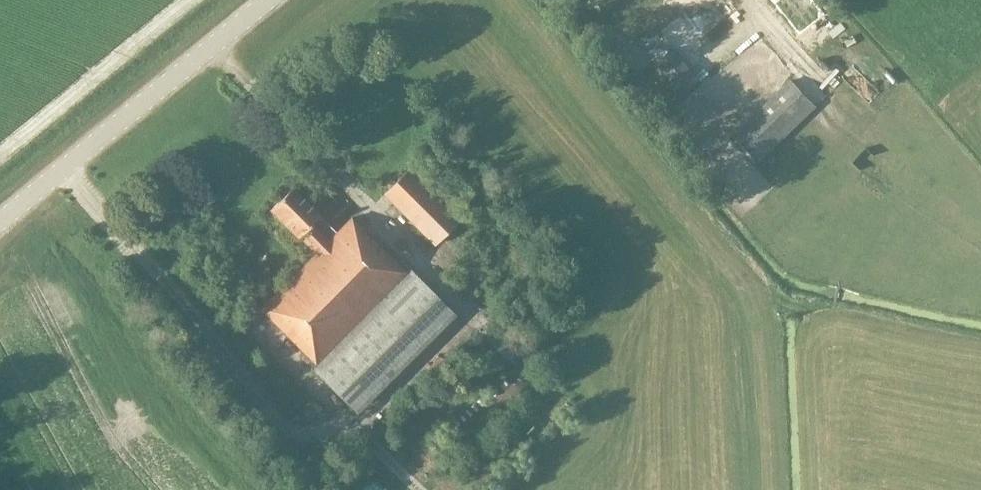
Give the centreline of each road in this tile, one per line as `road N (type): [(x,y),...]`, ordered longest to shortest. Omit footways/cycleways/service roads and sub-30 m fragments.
road 1 (tertiary): [(0,221),(268,0)]

